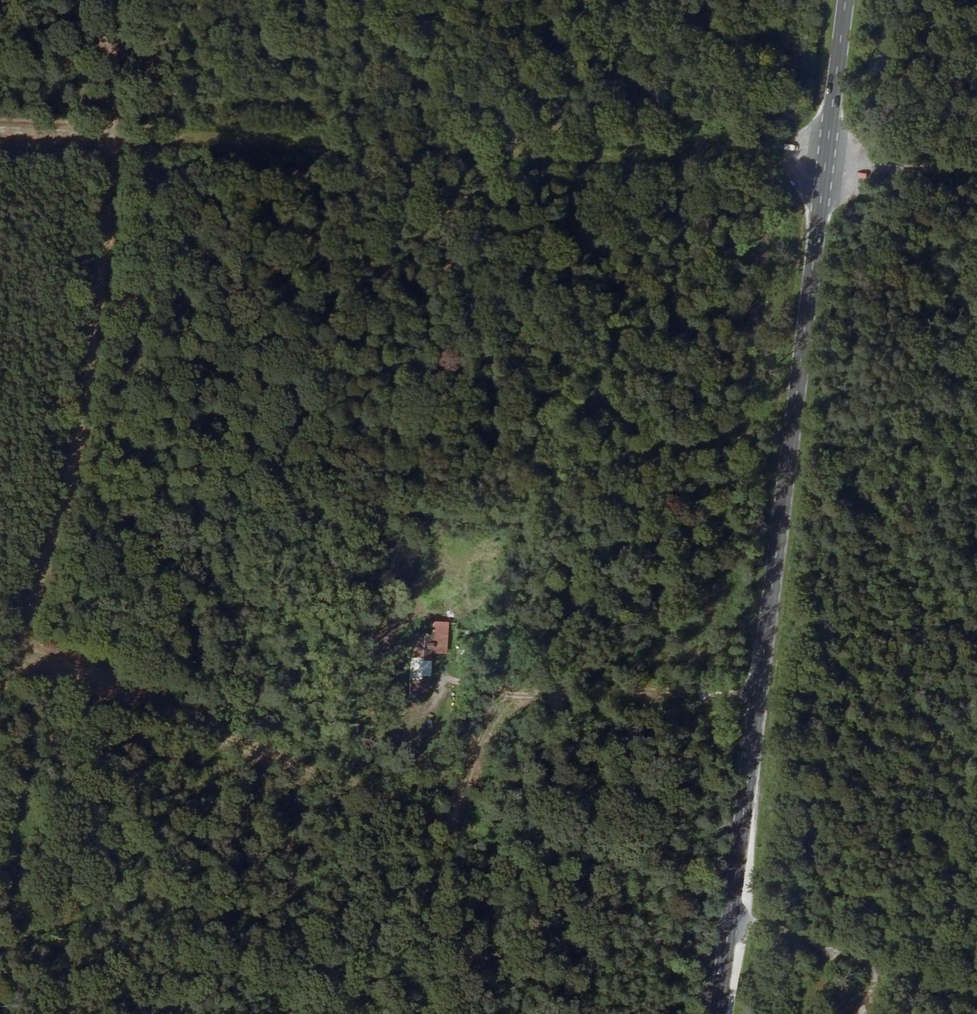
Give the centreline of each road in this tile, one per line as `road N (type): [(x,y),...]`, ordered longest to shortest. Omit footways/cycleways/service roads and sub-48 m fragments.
road 1 (track): [(976,1003),(731,922),(11,650)]
road 2 (primary): [(848,0),(719,1013)]
road 3 (track): [(0,135),(827,169)]
road 4 (track): [(100,0),(106,139),(81,405),(62,497),(11,646)]
road 5 (track): [(827,169),(976,175)]

